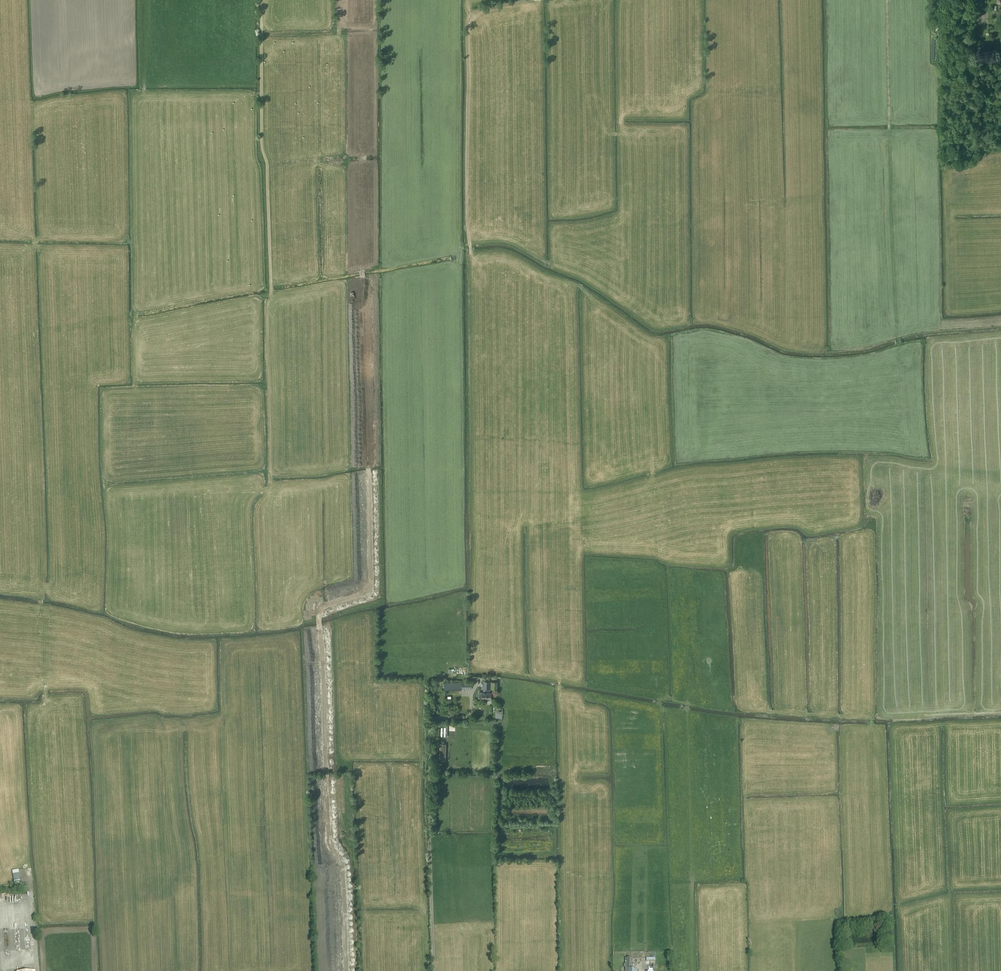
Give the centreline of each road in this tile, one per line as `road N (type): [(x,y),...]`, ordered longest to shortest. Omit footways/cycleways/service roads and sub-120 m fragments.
road 1 (track): [(434,970),(428,718)]

